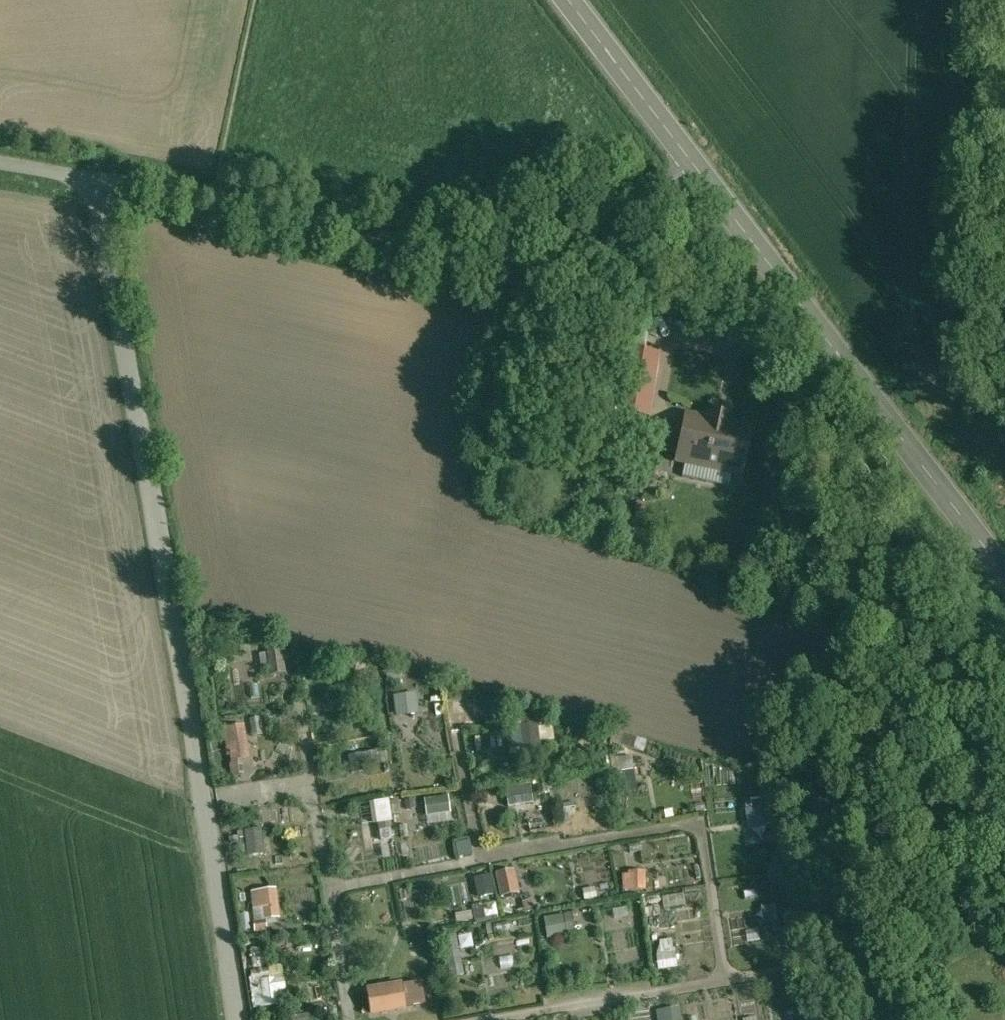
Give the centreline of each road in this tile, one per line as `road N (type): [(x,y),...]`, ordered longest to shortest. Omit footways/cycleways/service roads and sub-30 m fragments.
road 1 (unclassified): [(109,202),(241,1019)]
road 2 (unclassified): [(708,188),(492,281),(109,202)]
road 3 (secondary): [(708,188),(1004,579)]
road 4 (secondary): [(569,0),(708,188)]

